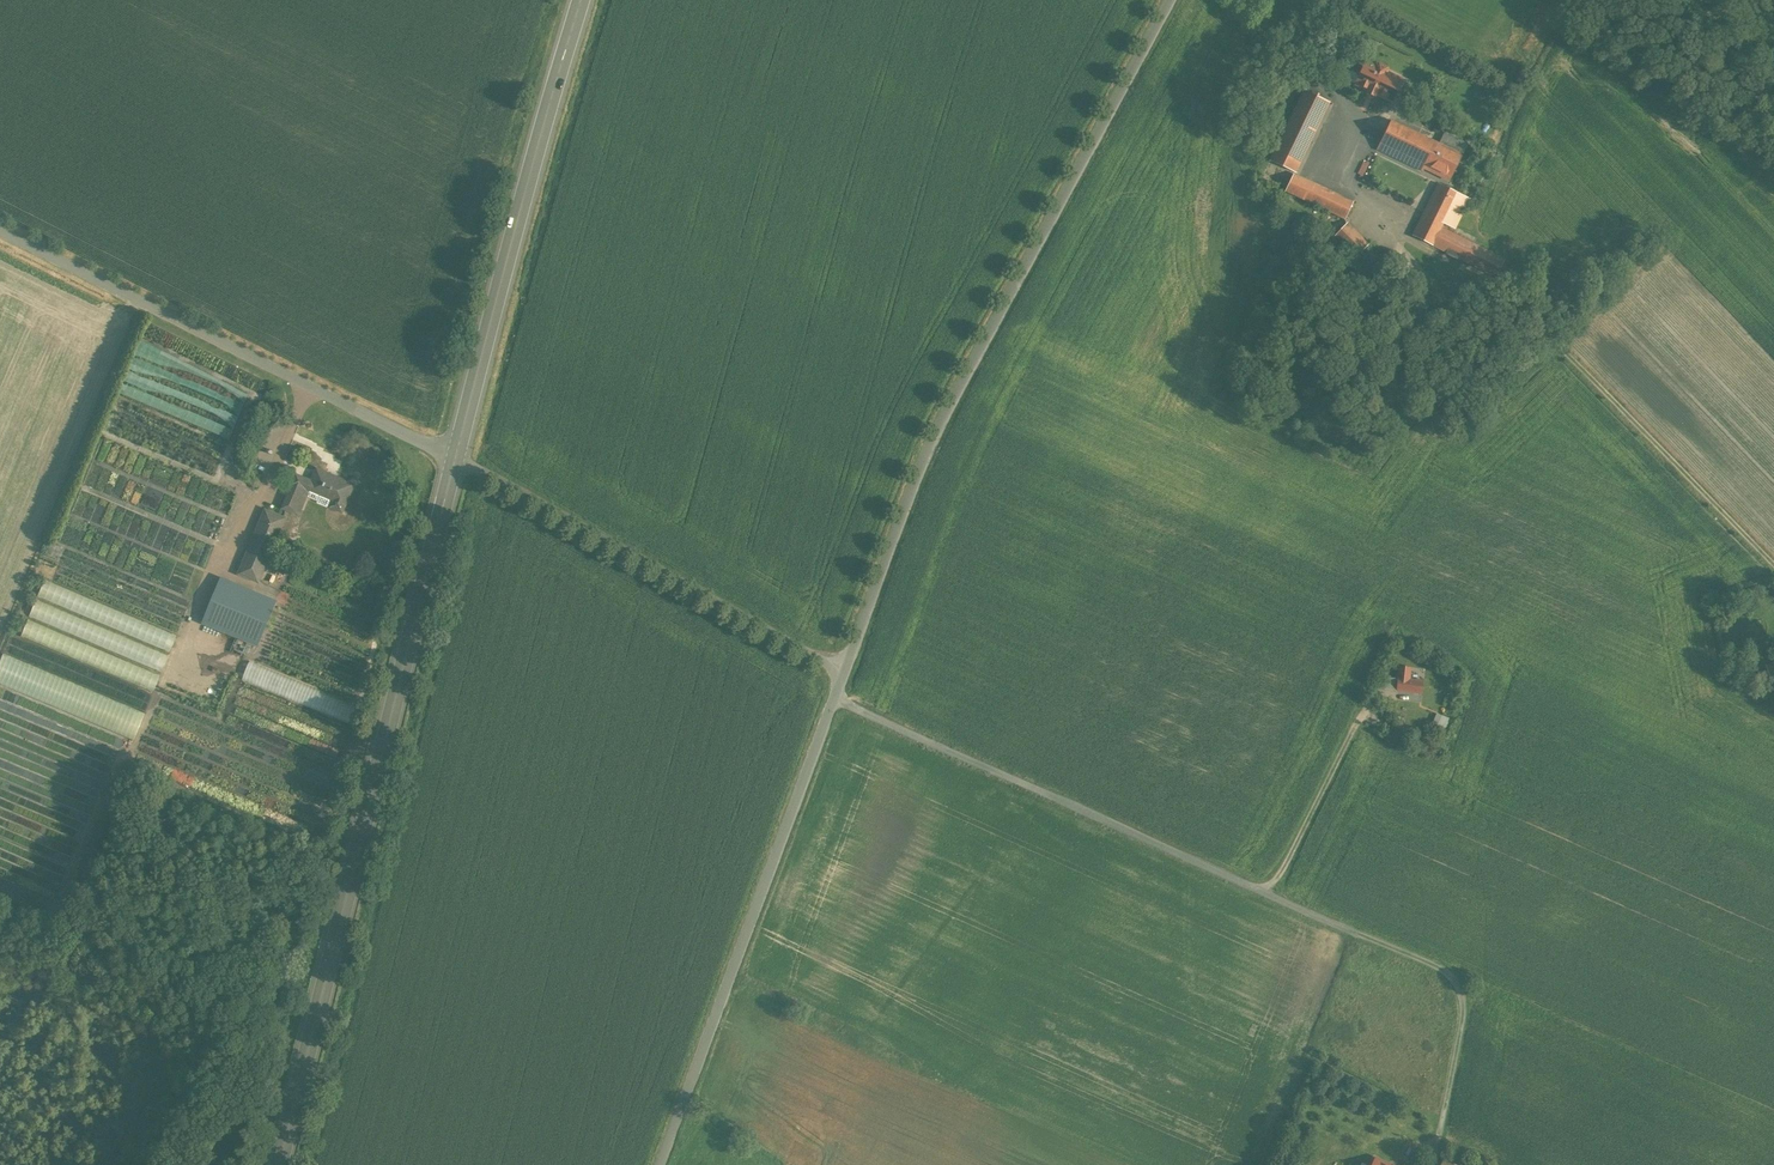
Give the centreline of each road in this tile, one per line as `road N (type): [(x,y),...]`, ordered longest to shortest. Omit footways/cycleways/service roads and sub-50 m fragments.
road 1 (unclassified): [(843,674),(922,450),(1171,0)]
road 2 (secondary): [(456,453),(278,1164)]
road 3 (unclassified): [(661,1164),(843,674)]
road 4 (unclassified): [(456,453),(0,229)]
road 5 (secondary): [(581,0),(456,453)]
road 6 (unclassified): [(843,674),(456,453)]

